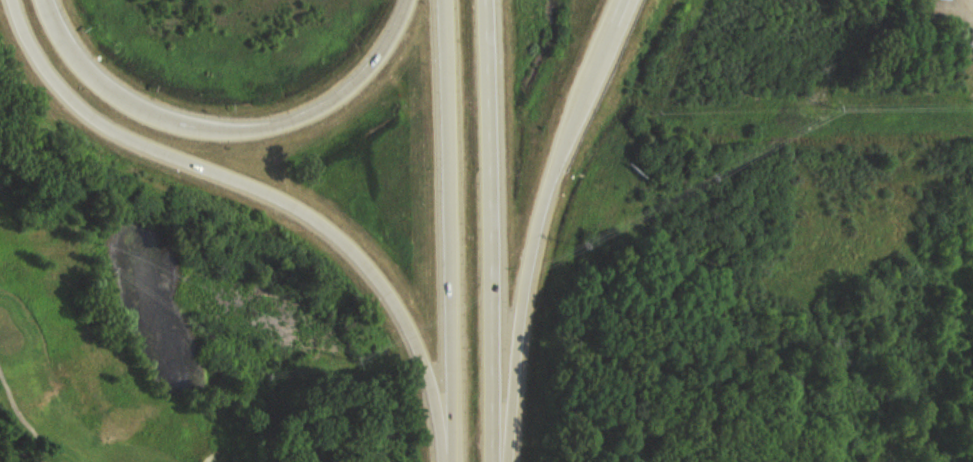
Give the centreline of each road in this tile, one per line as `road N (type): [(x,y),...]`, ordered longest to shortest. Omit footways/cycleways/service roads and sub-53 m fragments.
road 1 (motorway): [(14,0),(34,51),(83,114),(141,150),(276,201),(331,235),(377,280),(420,353),(448,461)]
road 2 (motorway): [(407,0),(373,72),(350,93),(289,122),(192,135),(154,125),(103,92),(74,62),(42,0)]
road 3 (motorway): [(503,461),(537,238),(560,150),(616,15)]
road 4 (motorway): [(502,461),(491,0)]
road 5 (motorway): [(446,0),(457,461)]

